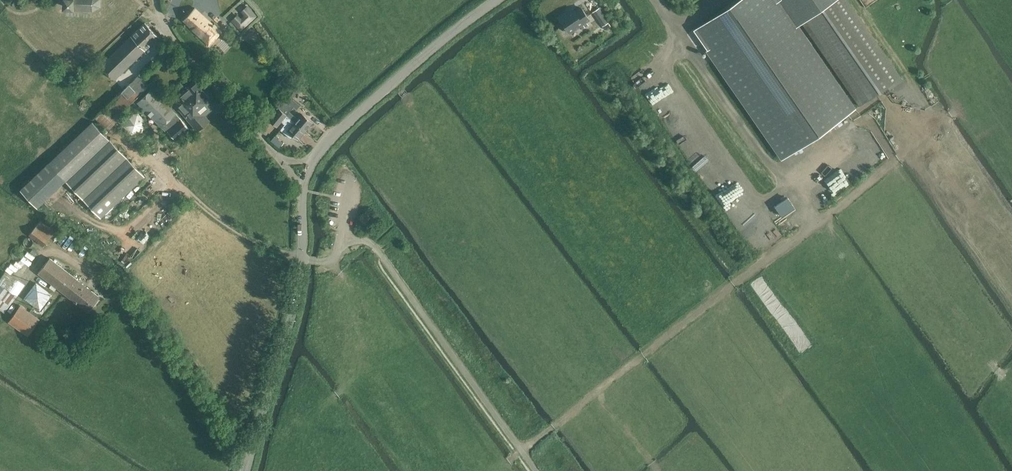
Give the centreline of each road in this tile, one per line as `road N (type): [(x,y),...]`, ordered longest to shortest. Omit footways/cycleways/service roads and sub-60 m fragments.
road 1 (track): [(903,122),(913,142),(907,153),(508,464)]
road 2 (unclassified): [(246,470),(296,305),(302,189)]
road 3 (track): [(816,222),(658,0)]
road 4 (unclassified): [(314,156),(495,0)]
road 5 (unclassified): [(282,160),(178,45),(157,0)]

